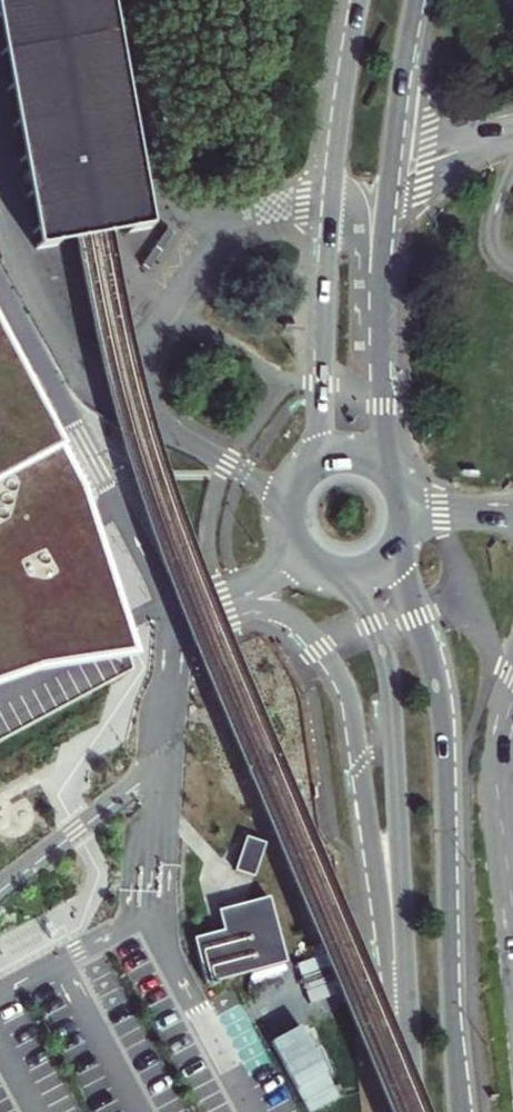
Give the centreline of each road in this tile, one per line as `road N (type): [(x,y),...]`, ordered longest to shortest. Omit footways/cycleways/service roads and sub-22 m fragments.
road 1 (secondary): [(461,1111),(449,982),(443,724),(402,581),(403,534)]
road 2 (residential): [(193,615),(260,610),(289,617),(346,686),(388,959),(413,1062)]
road 3 (secondary): [(330,569),(359,597),(389,666),(413,1062)]
road 4 (secondary): [(394,477),(382,428),(382,267),(417,0)]
road 5 (secondary): [(360,0),(331,225),(320,439),(309,468)]
road 6 (secondary): [(309,468),(289,501),(290,529),(305,554),(330,569)]

